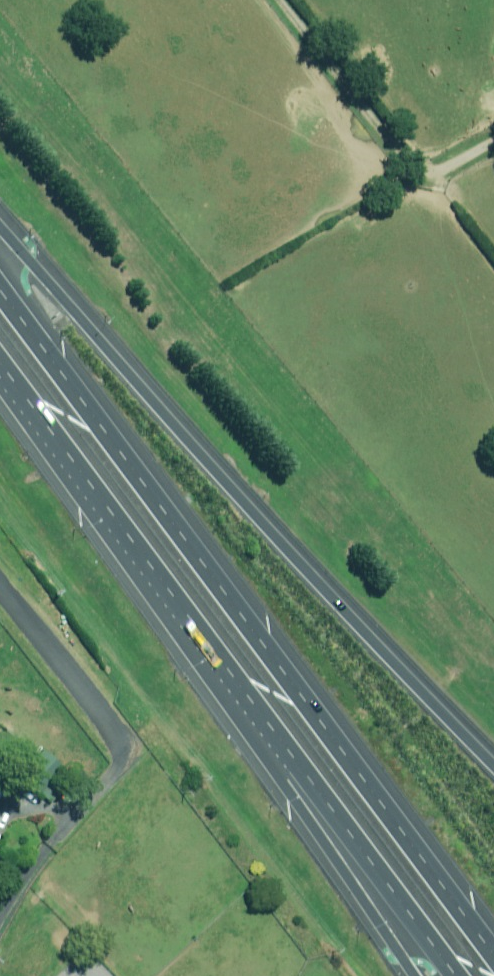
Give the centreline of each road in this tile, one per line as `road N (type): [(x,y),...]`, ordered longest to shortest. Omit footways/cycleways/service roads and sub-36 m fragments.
road 1 (motorway): [(0,289),(493,955)]
road 2 (motorway): [(0,228),(336,615),(493,778)]
road 3 (motorway): [(457,975),(176,609)]
road 4 (motorway): [(415,975),(176,609)]
road 5 (motorway): [(176,609),(0,375)]

